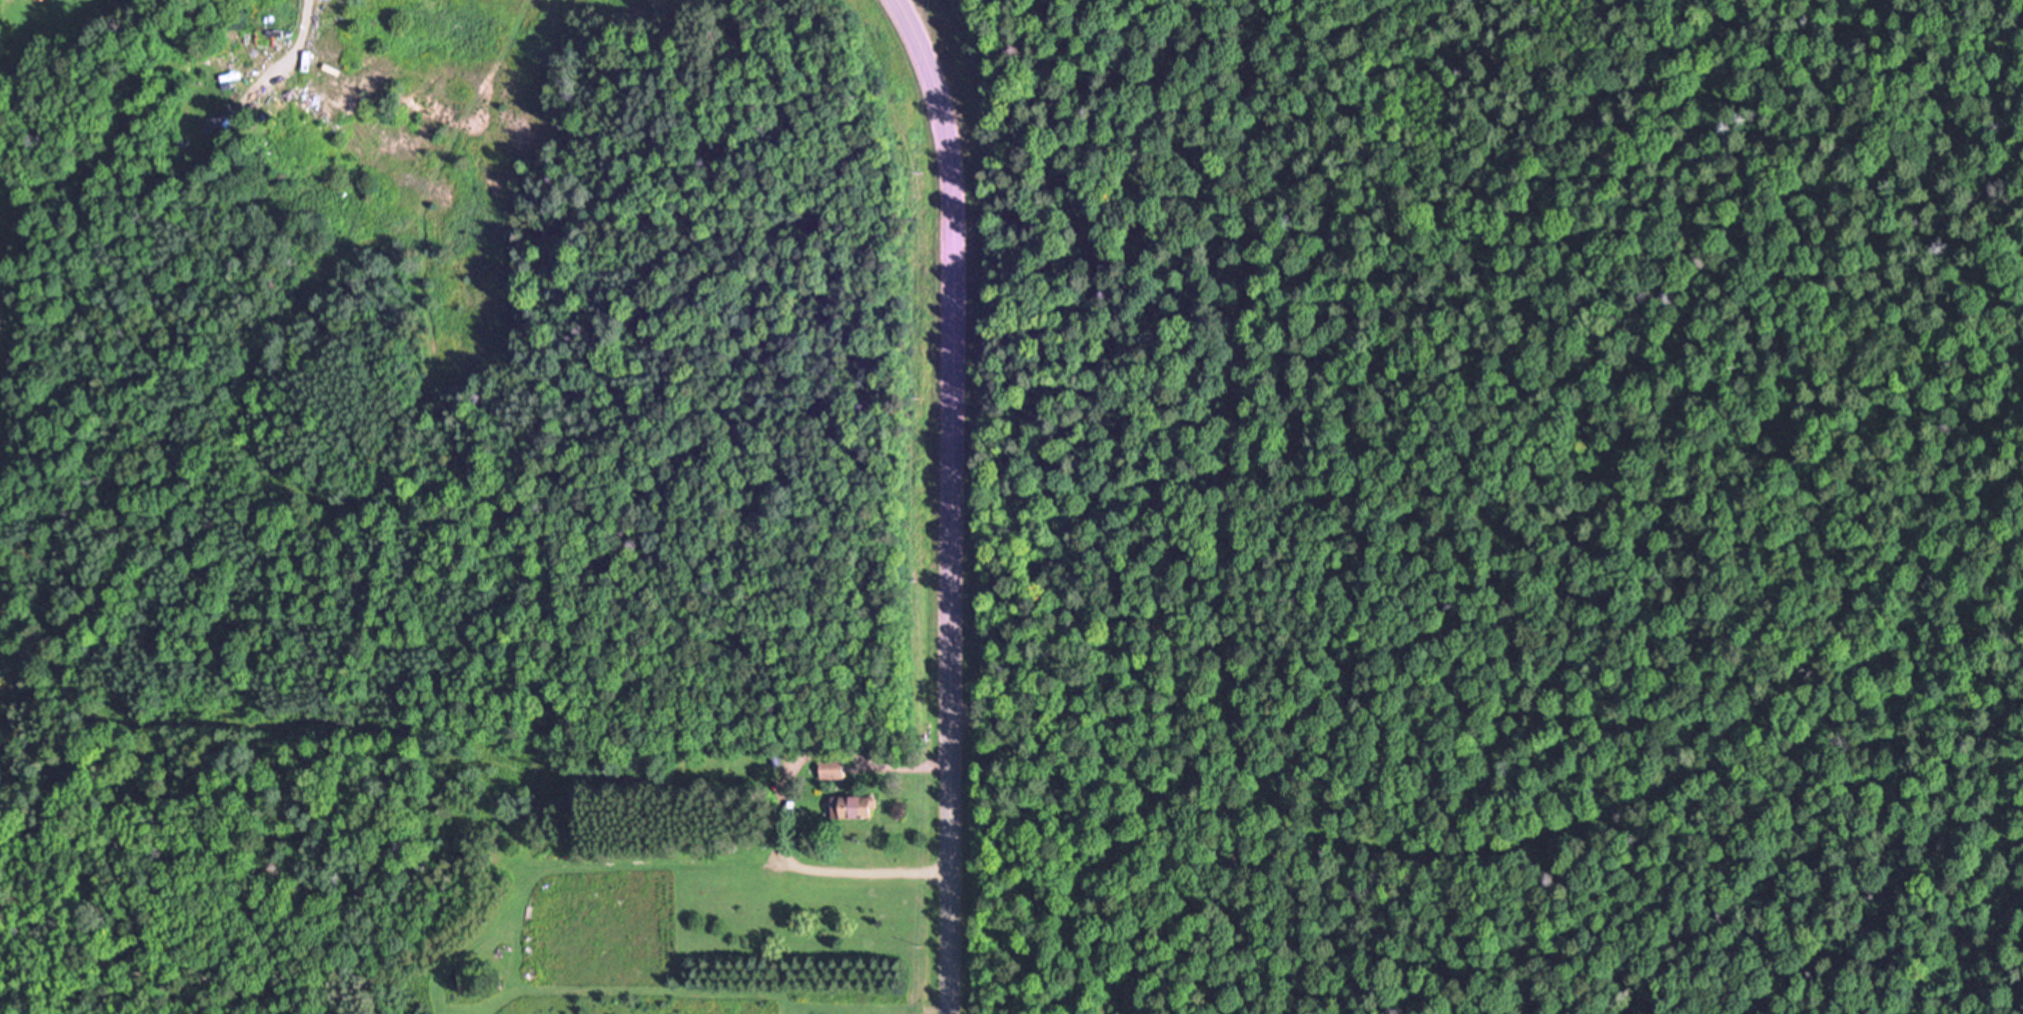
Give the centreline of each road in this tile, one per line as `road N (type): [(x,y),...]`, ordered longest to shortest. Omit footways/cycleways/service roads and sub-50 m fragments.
road 1 (secondary): [(949,1013),(954,240),(944,133),(928,69),(897,0)]

